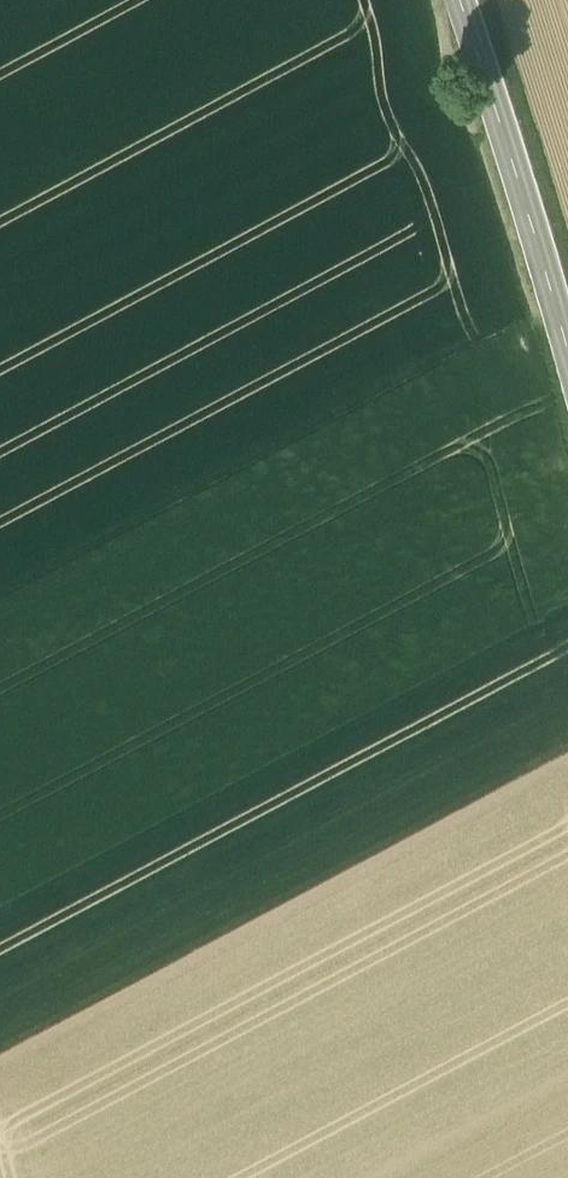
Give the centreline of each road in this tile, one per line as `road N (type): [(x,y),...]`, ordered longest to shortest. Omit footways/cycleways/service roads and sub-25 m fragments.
road 1 (secondary): [(567,350),(462,0)]

